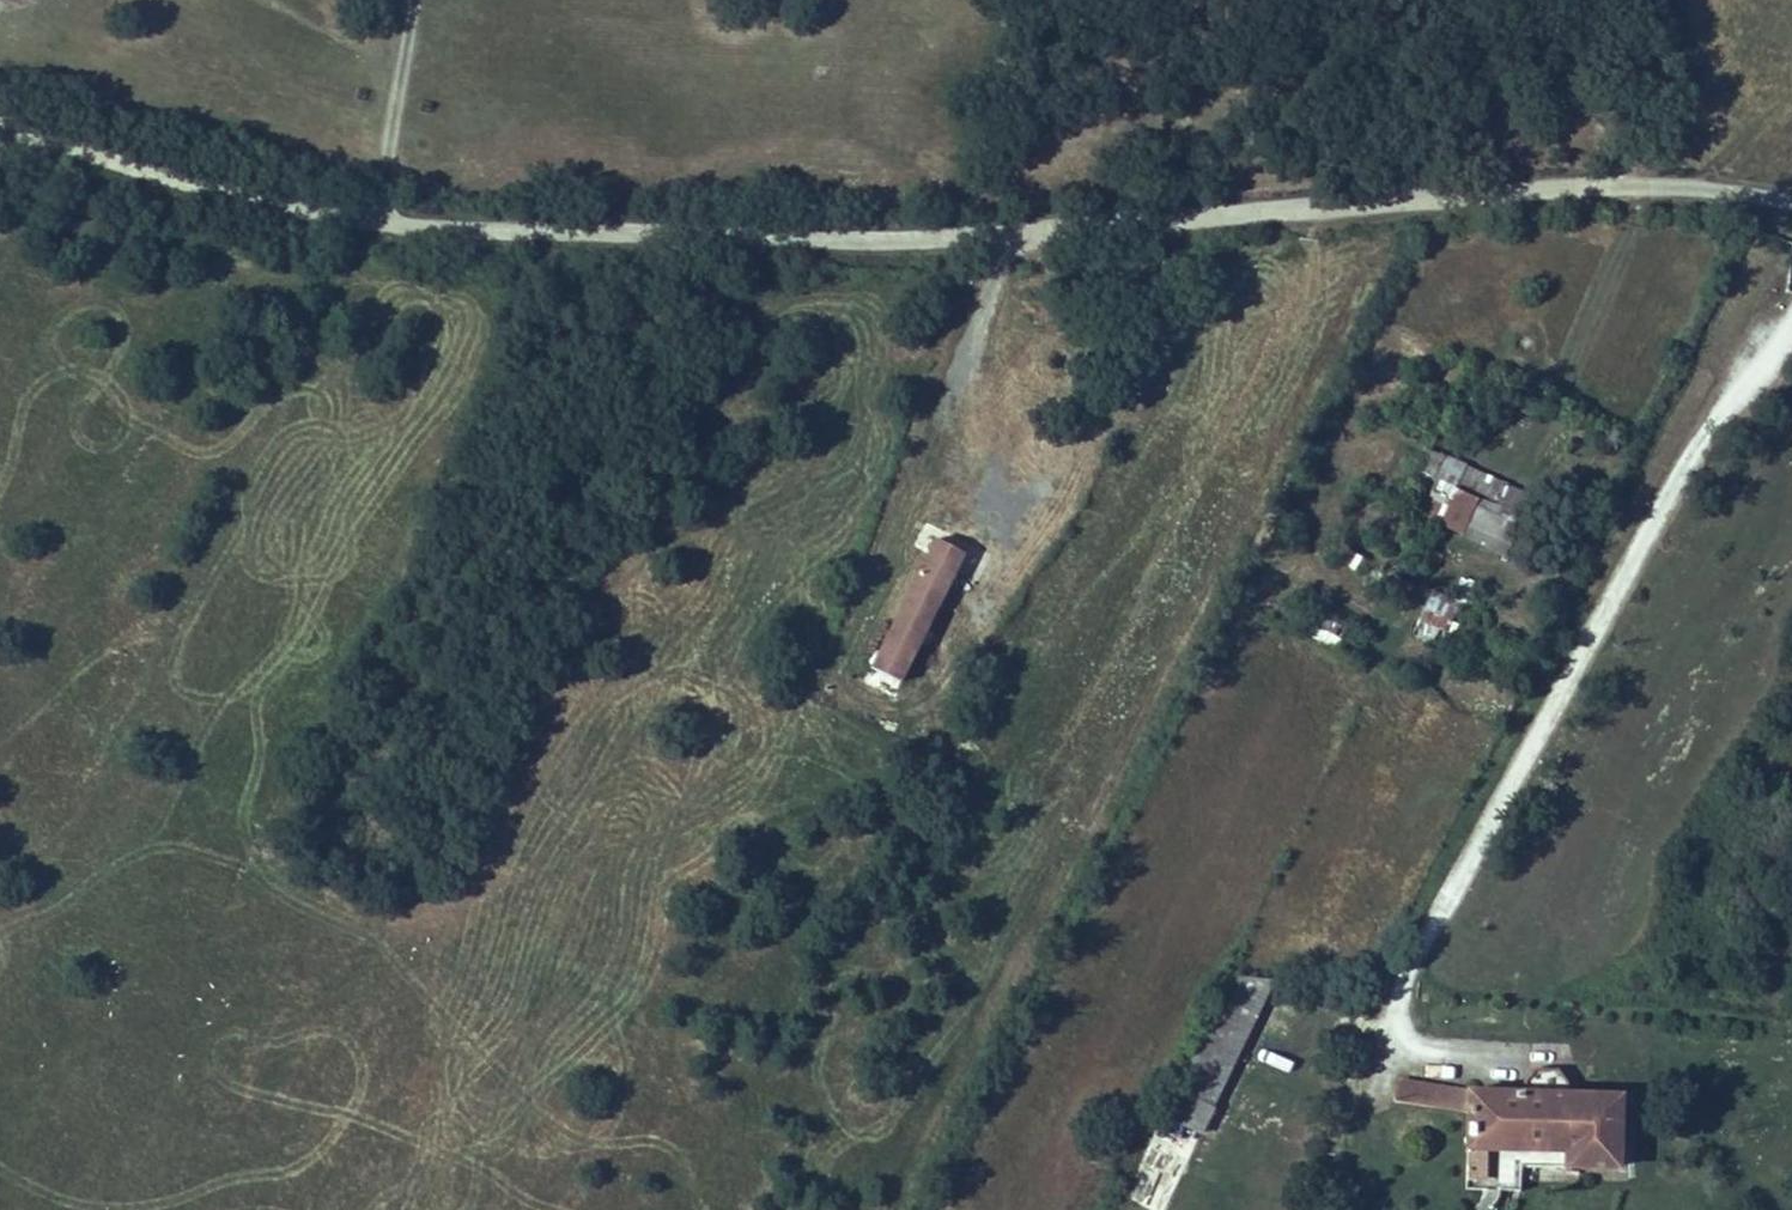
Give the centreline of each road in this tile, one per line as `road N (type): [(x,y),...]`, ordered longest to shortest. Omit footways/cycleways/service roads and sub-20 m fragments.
road 1 (unclassified): [(0,121),(213,184),(381,214),(659,226),(979,228),(1628,176),(1791,193)]

